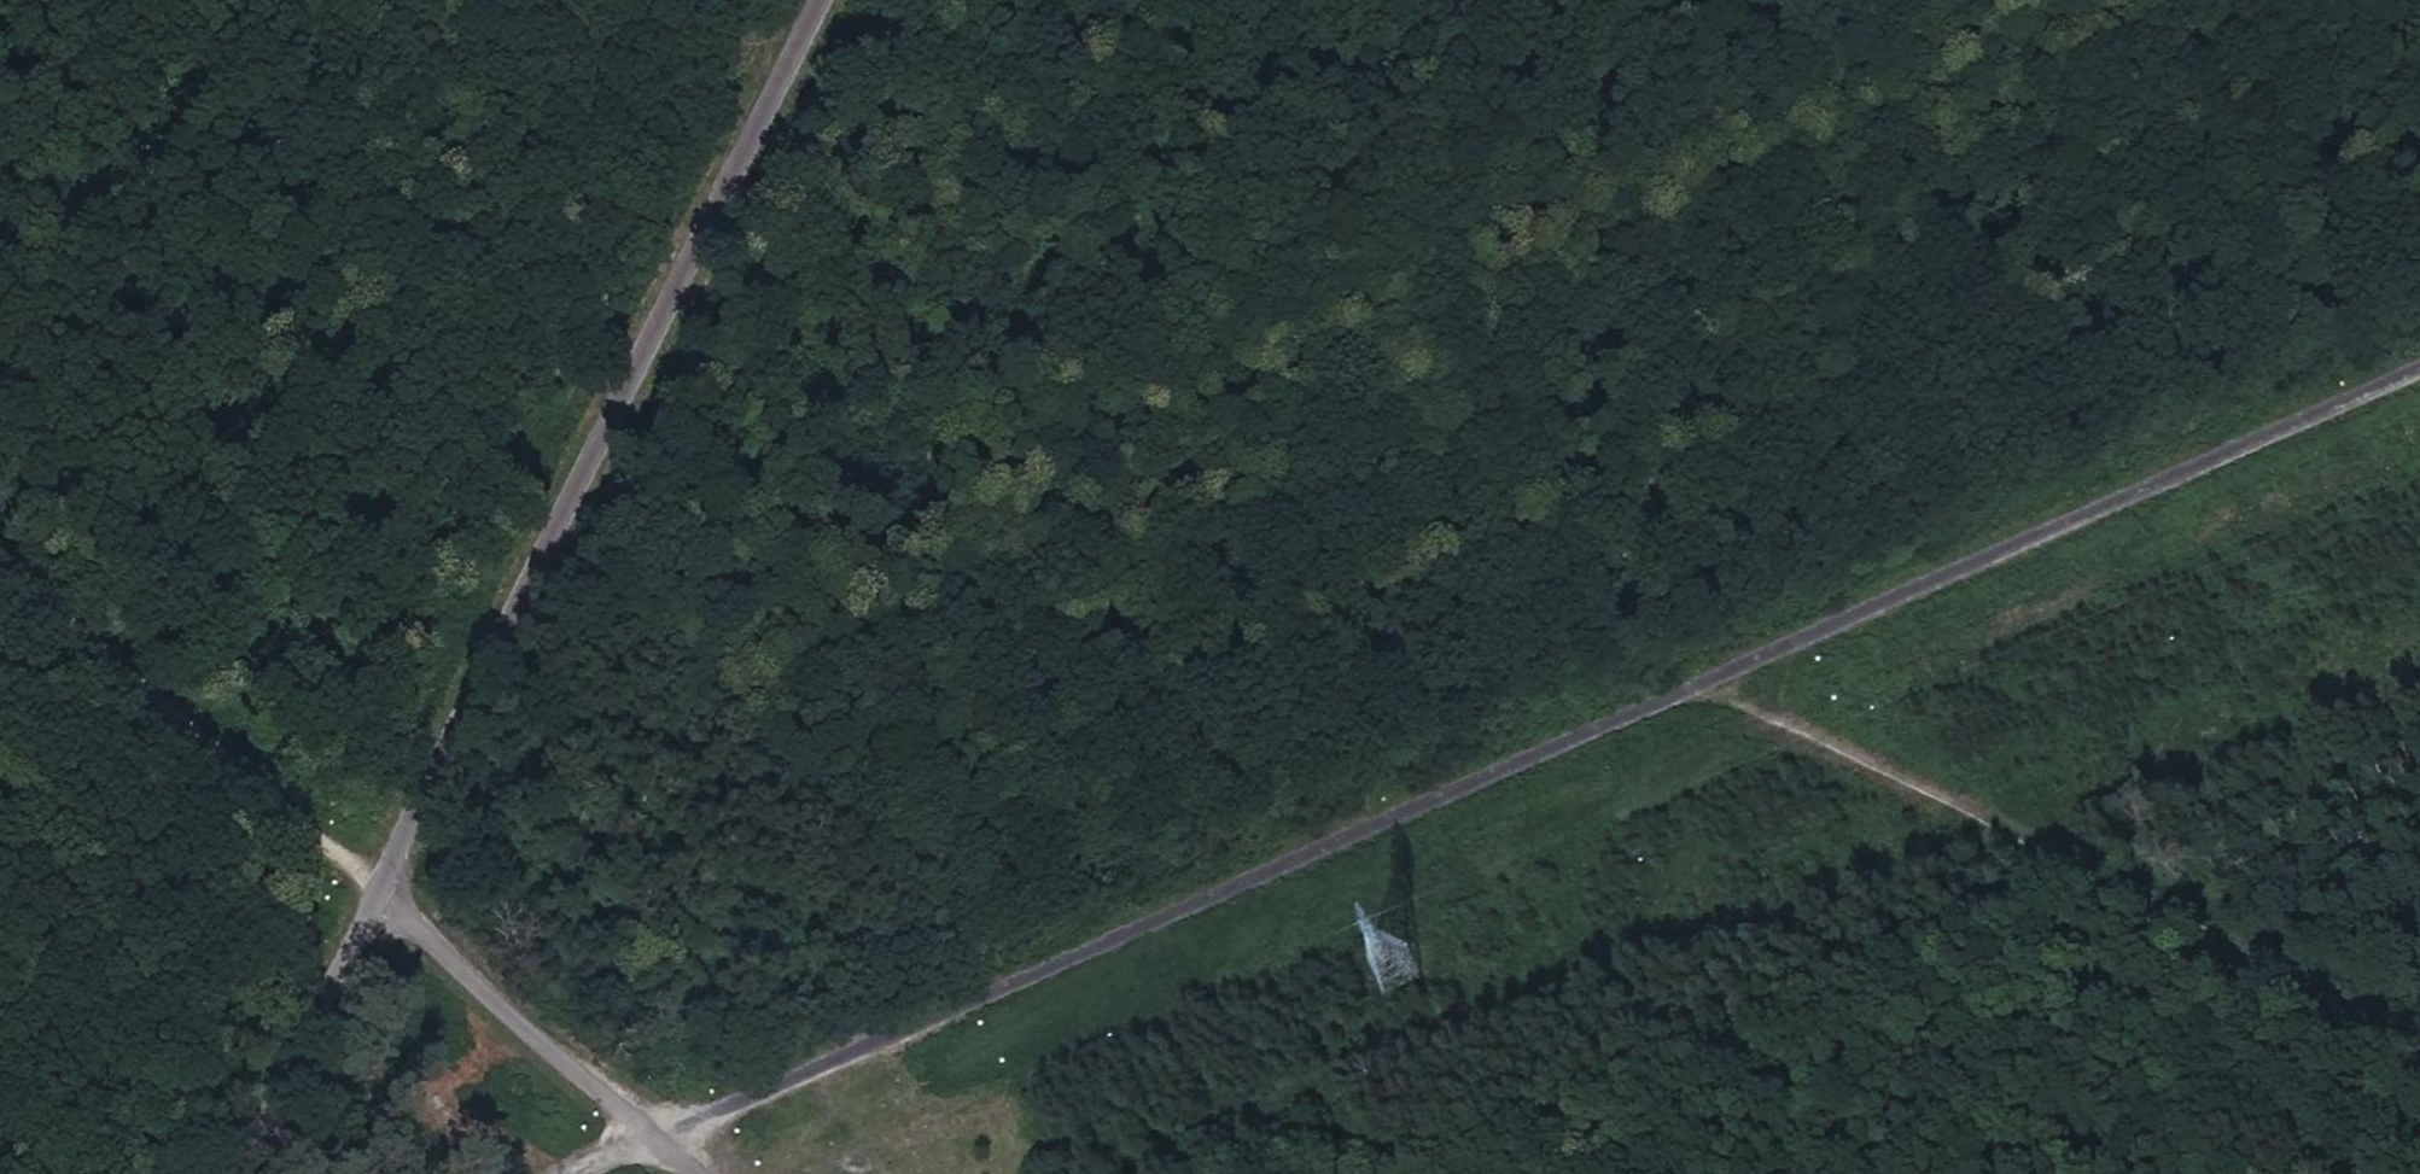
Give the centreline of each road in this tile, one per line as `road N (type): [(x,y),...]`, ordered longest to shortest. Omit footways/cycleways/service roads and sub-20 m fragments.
road 1 (track): [(2419,371),(577,1173)]
road 2 (track): [(377,888),(0,558)]

